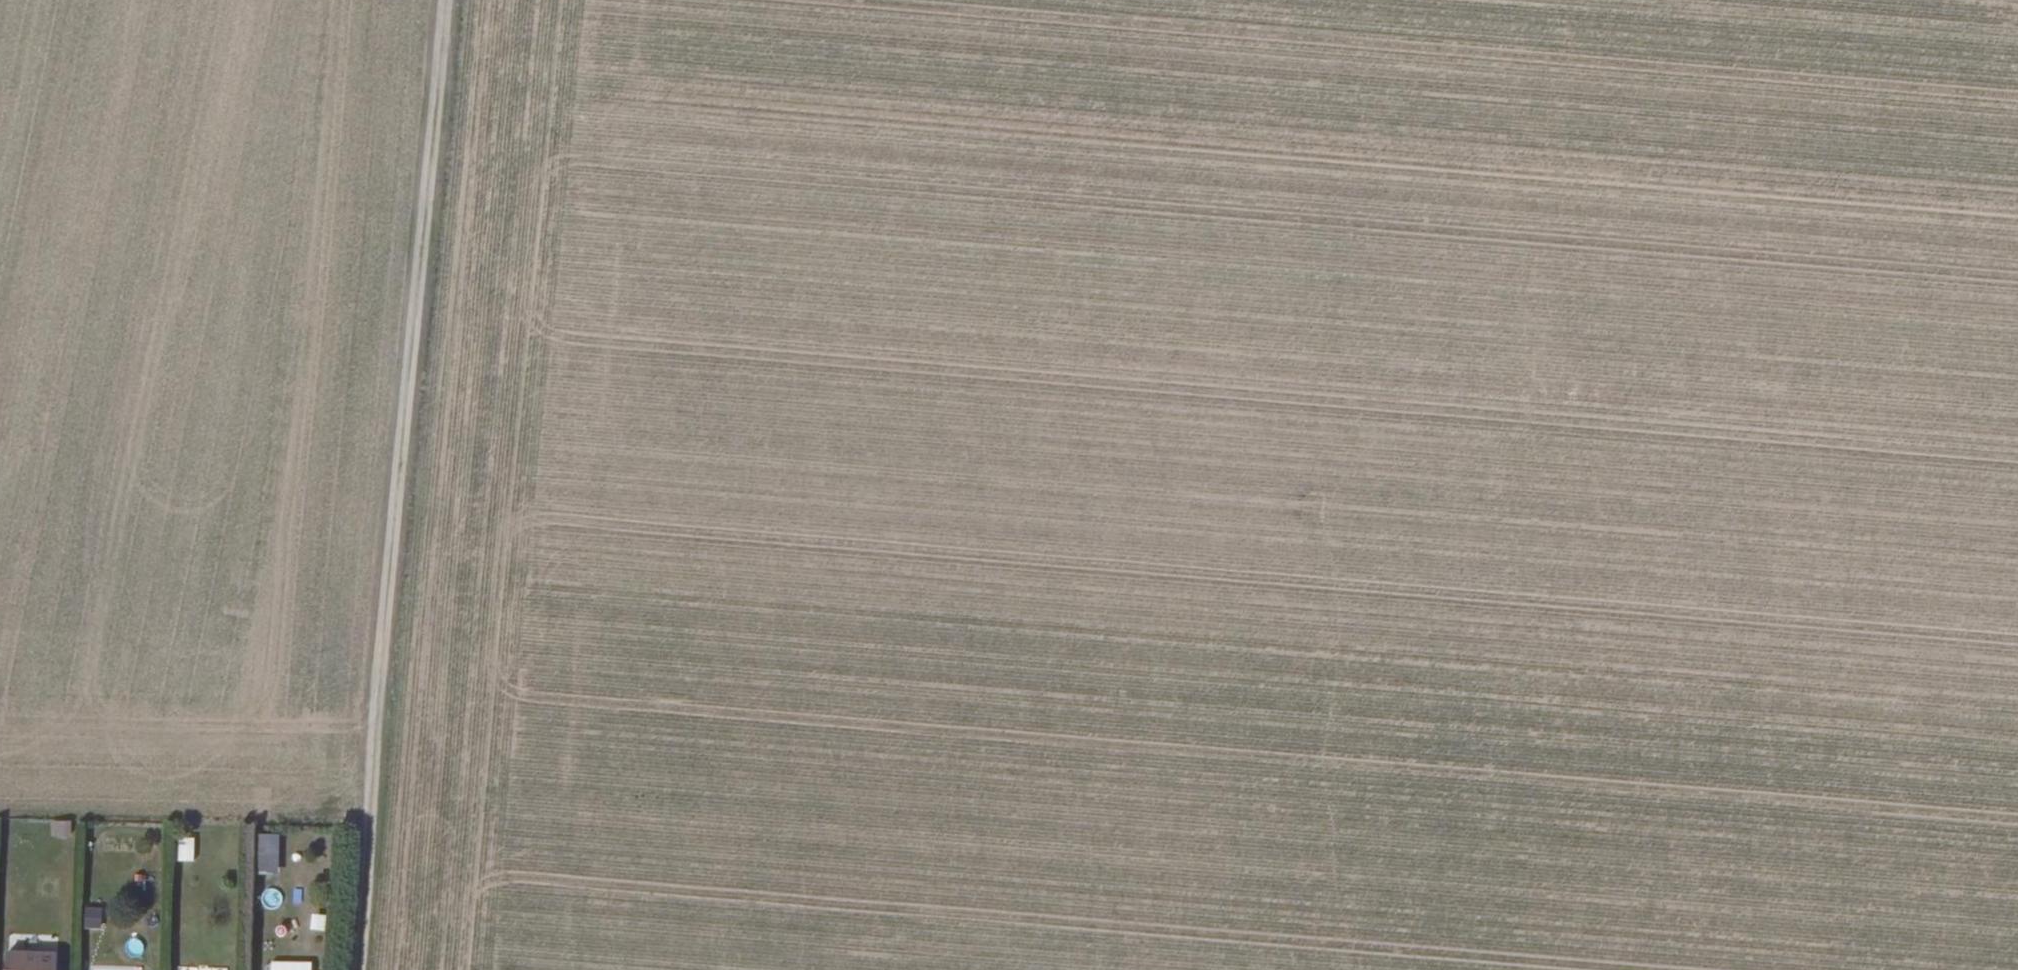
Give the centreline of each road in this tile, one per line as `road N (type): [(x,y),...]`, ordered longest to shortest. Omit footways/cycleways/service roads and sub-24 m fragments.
road 1 (track): [(364,969),(451,0)]

